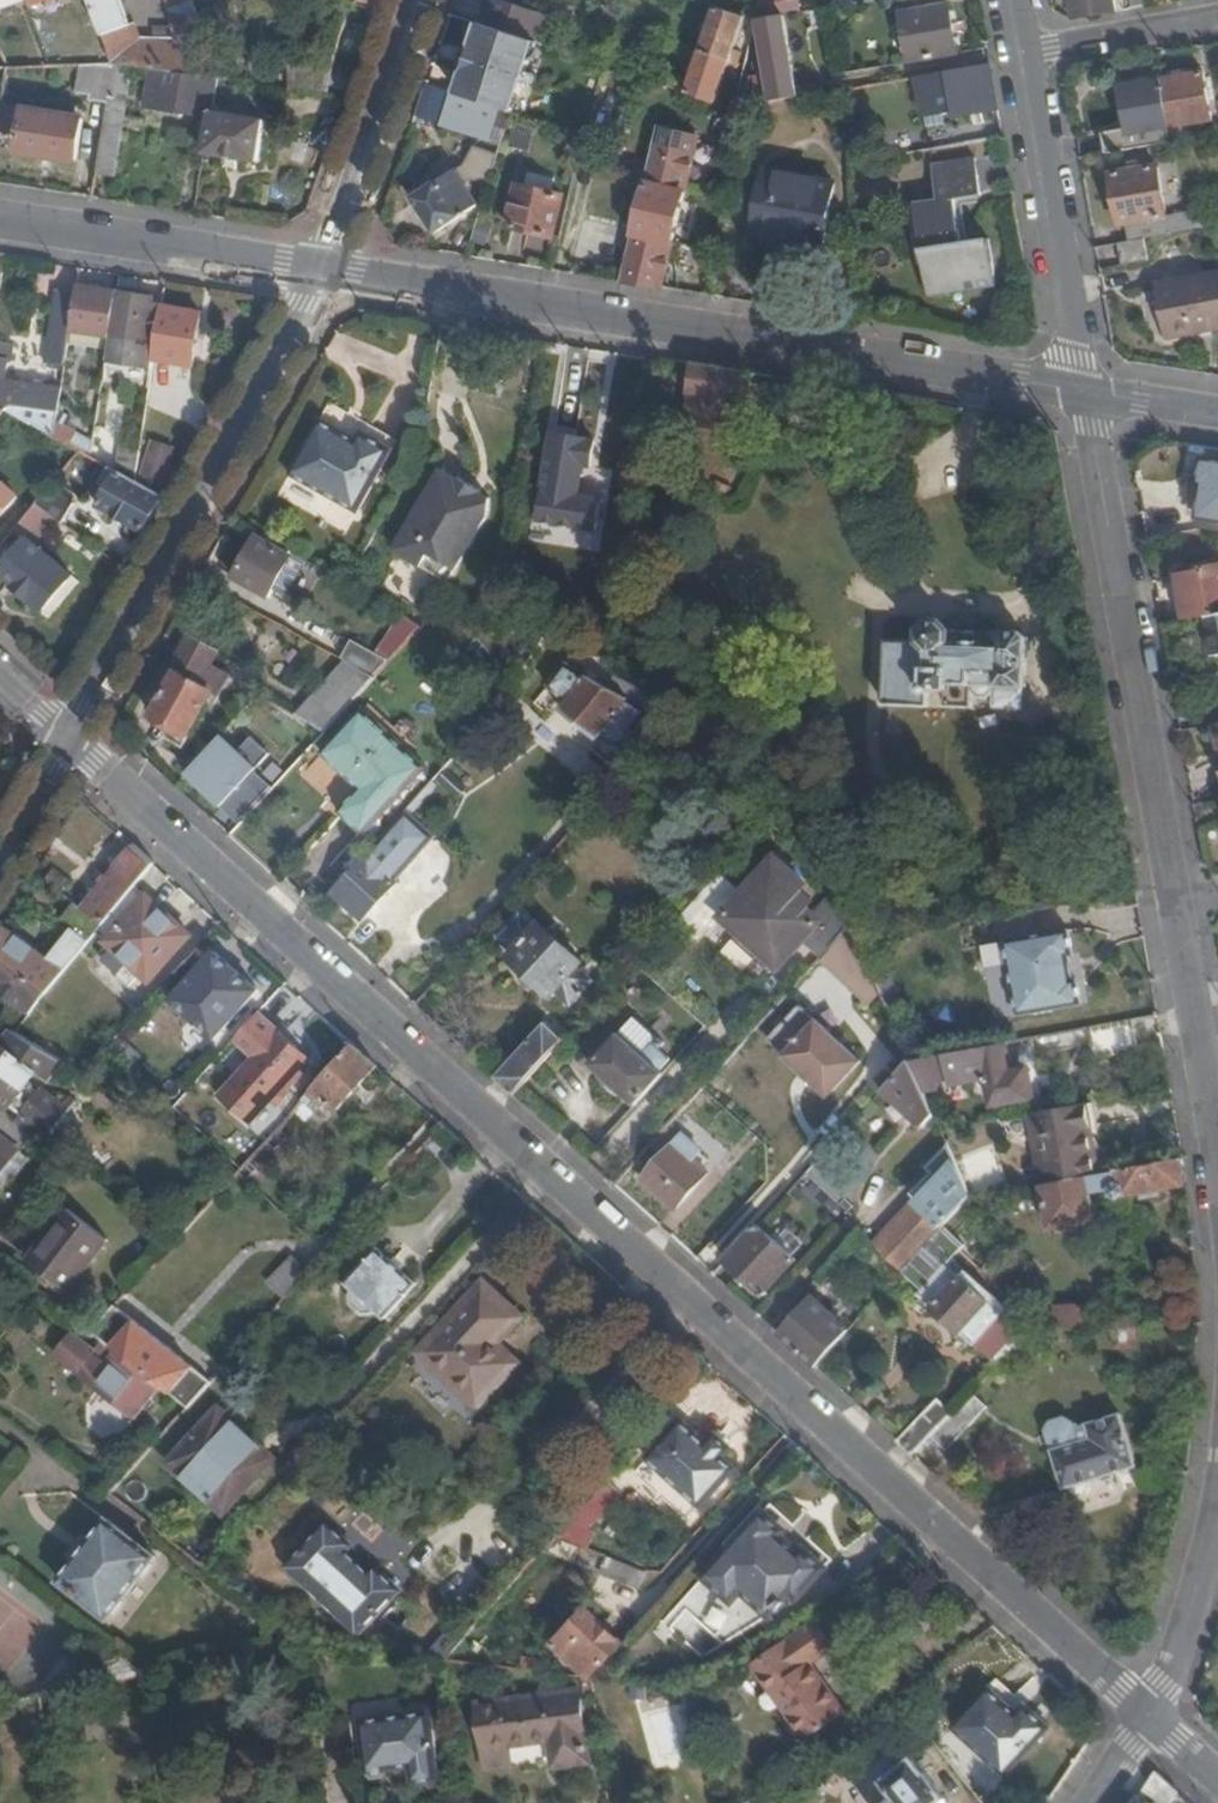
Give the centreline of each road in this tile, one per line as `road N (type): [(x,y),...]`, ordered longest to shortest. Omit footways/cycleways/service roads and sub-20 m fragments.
road 1 (residential): [(65,735),(1145,1718)]
road 2 (tertiary): [(1082,394),(321,277)]
road 3 (unclassified): [(65,735),(321,277)]
road 4 (residential): [(1170,905),(1082,394)]
road 5 (residential): [(1082,394),(1024,52)]
road 6 (tertiary): [(321,277),(0,228)]
road 7 (residential): [(1217,1215),(1170,905)]
road 8 (unclassified): [(321,277),(410,0)]
road 9 (residential): [(1145,1718),(1170,1673),(1215,1511)]
road 10 (residential): [(1024,52),(1217,18)]
road 11 (unclassified): [(0,856),(65,735)]
road 12 (tertiary): [(1217,415),(1082,394)]

